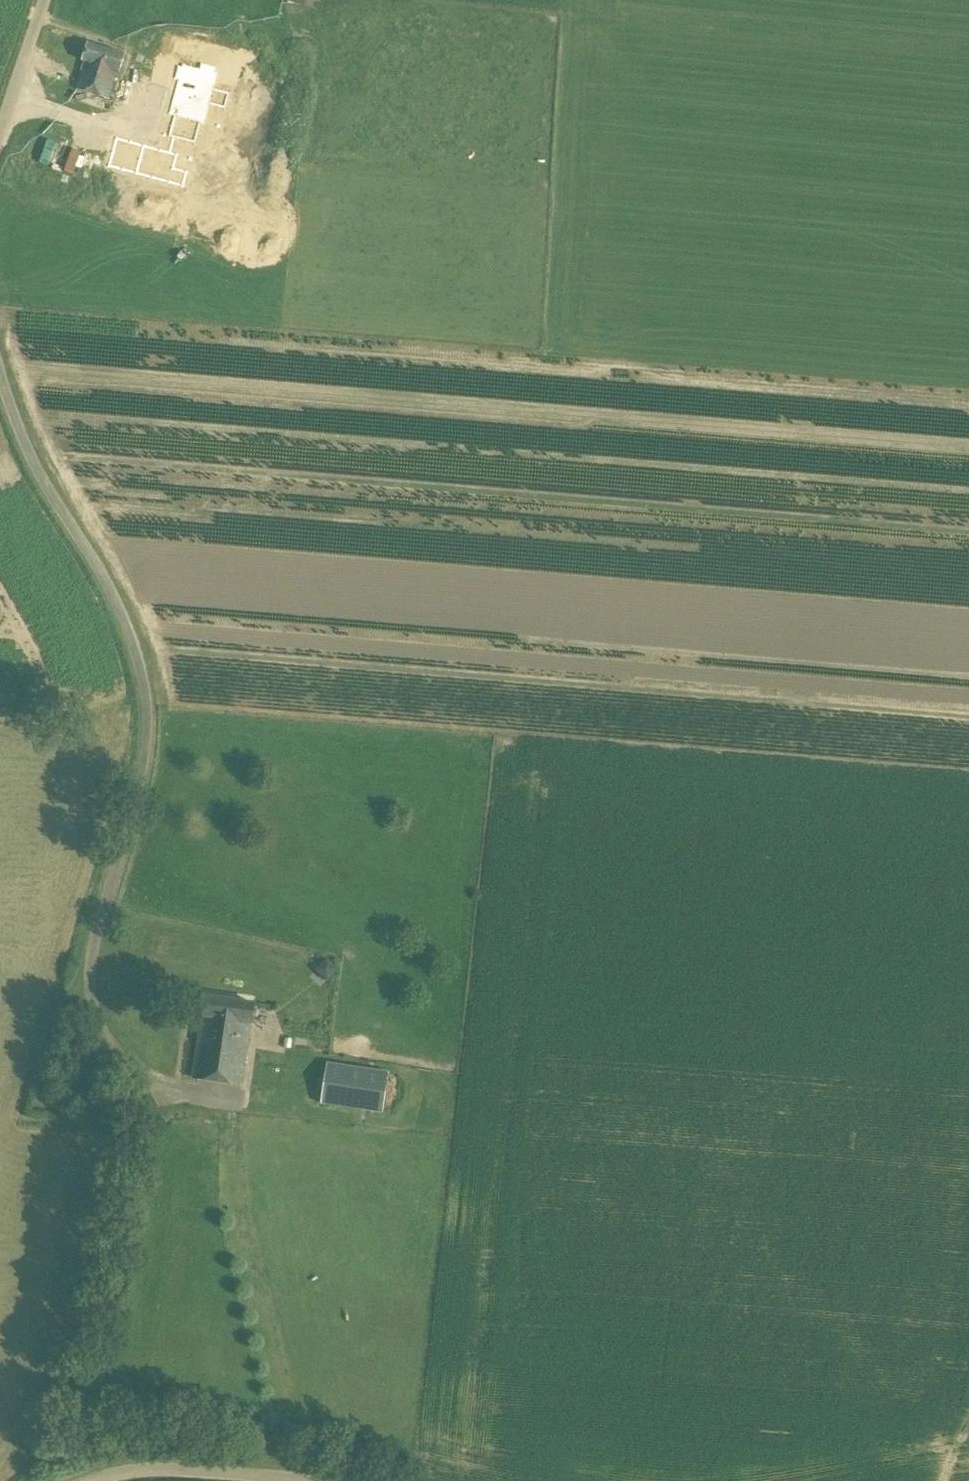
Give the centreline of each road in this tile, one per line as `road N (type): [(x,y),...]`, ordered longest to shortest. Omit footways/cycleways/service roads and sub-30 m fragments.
road 1 (unclassified): [(162,1087),(120,1056),(93,1002),(93,951),(147,761),(144,676),(103,573),(28,451),(0,375)]
road 2 (track): [(291,1480),(226,1103),(162,1087)]
road 3 (unclassified): [(262,1480),(167,1474),(103,1480)]
road 4 (unclassified): [(0,123),(43,0)]

